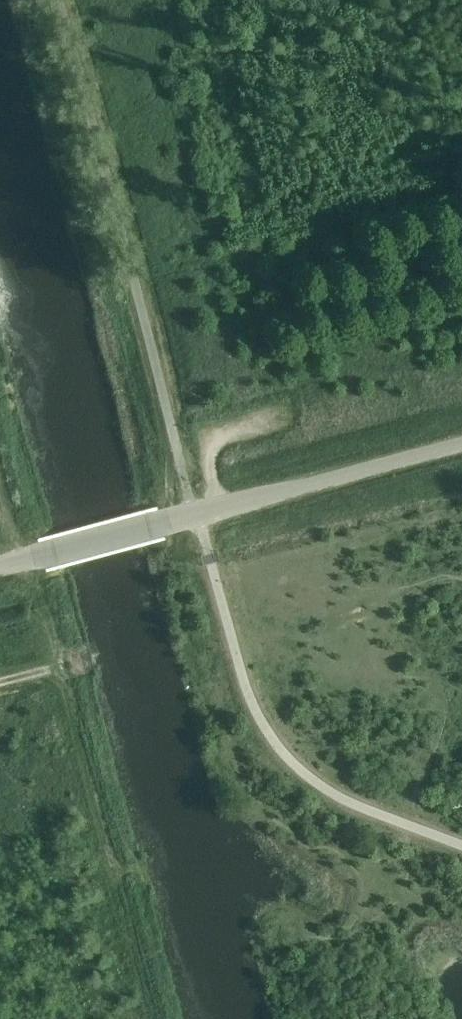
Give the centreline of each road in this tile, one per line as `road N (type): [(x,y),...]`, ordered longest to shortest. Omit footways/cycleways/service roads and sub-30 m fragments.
road 1 (unclassified): [(0,567),(461,445)]
road 2 (track): [(57,668),(0,504)]
road 3 (track): [(220,510),(212,463),(218,438),(280,419)]

